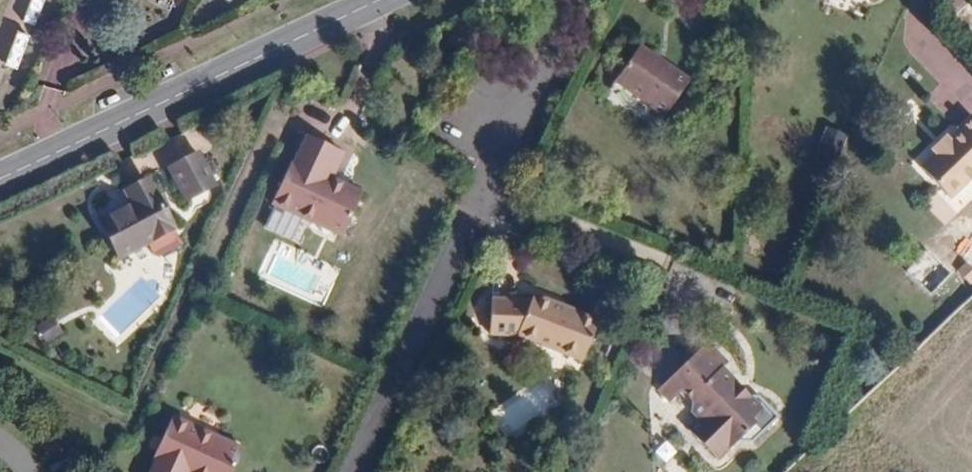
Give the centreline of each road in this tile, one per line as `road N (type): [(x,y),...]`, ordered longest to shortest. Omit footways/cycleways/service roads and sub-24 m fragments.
road 1 (residential): [(0,178),(388,0)]

